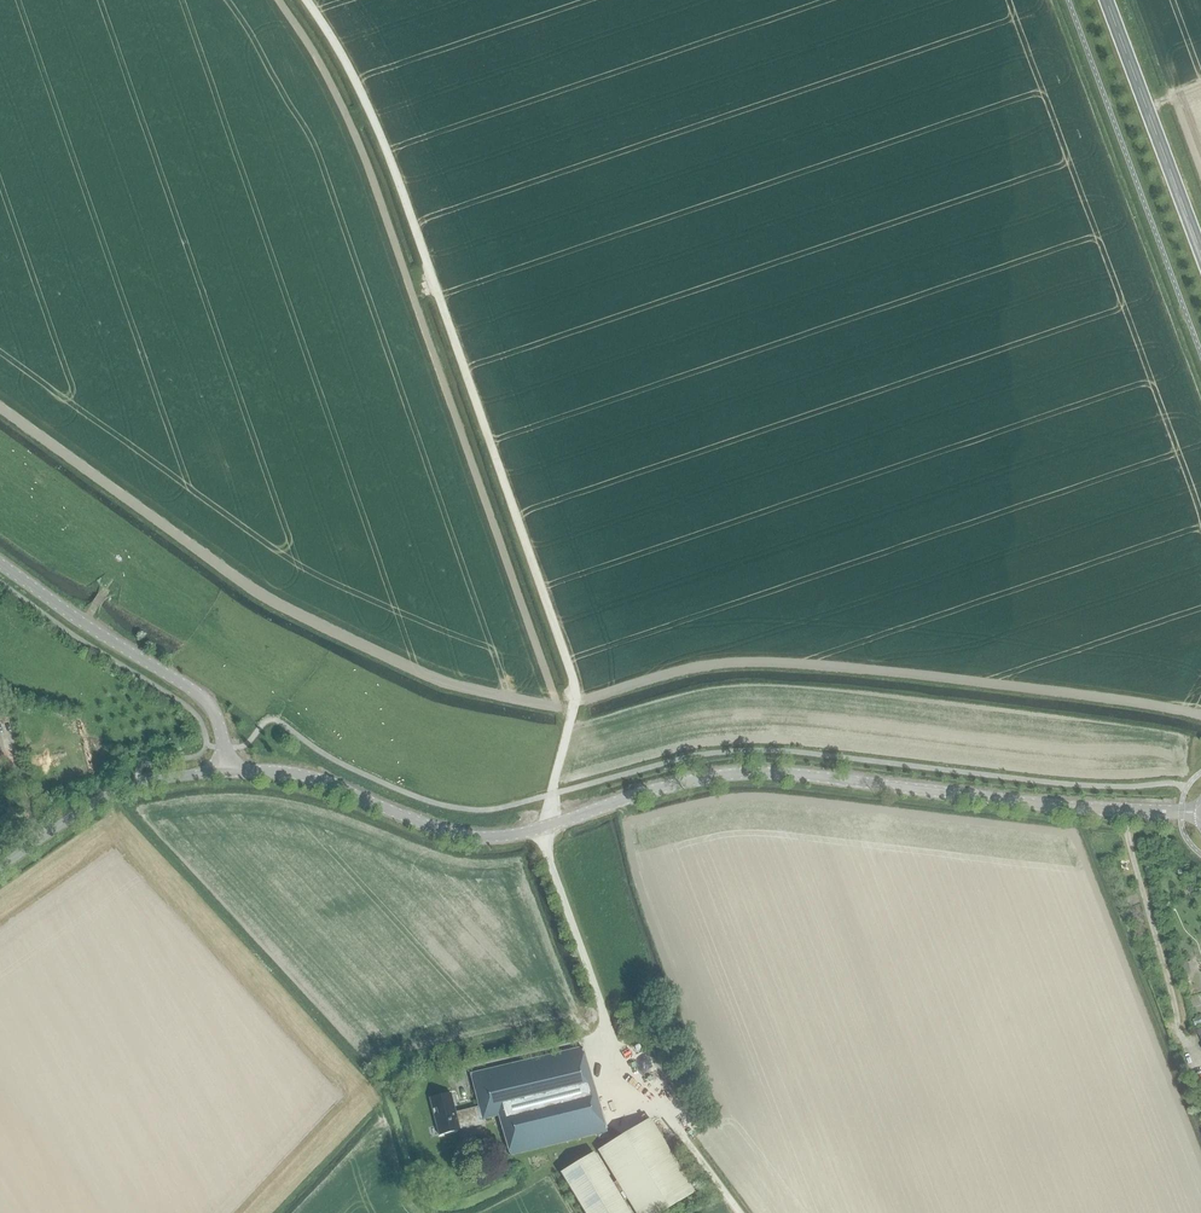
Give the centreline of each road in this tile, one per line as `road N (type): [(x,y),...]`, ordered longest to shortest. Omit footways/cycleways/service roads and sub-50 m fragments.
road 1 (track): [(543,829),(573,679),(380,134),(306,0)]
road 2 (tertiary): [(543,829),(648,790),(753,773),(1076,808),(1200,813)]
road 3 (tertiary): [(543,829),(470,838),(307,776),(225,772)]
road 4 (tertiary): [(225,772),(219,728),(206,703),(0,563)]
road 5 (primary): [(1200,254),(1106,0)]
road 6 (tertiary): [(0,867),(121,790),(225,772)]
road 7 (track): [(740,1212),(656,1109),(623,1102)]

